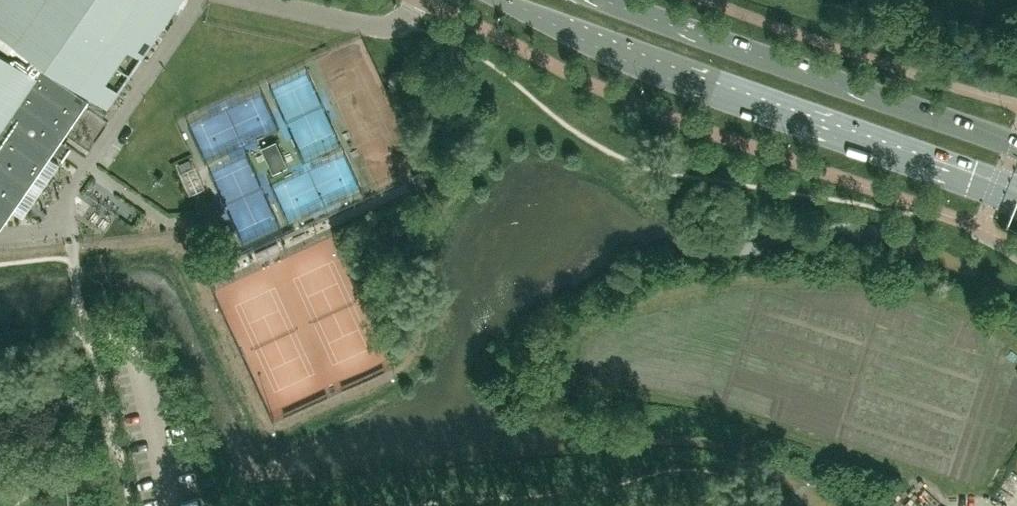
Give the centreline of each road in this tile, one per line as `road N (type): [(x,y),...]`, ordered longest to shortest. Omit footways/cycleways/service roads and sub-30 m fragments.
road 1 (secondary): [(497,0),(561,34),(958,177),(1016,207)]
road 2 (secondary): [(1016,153),(613,0)]
road 3 (residential): [(171,505),(139,359)]

